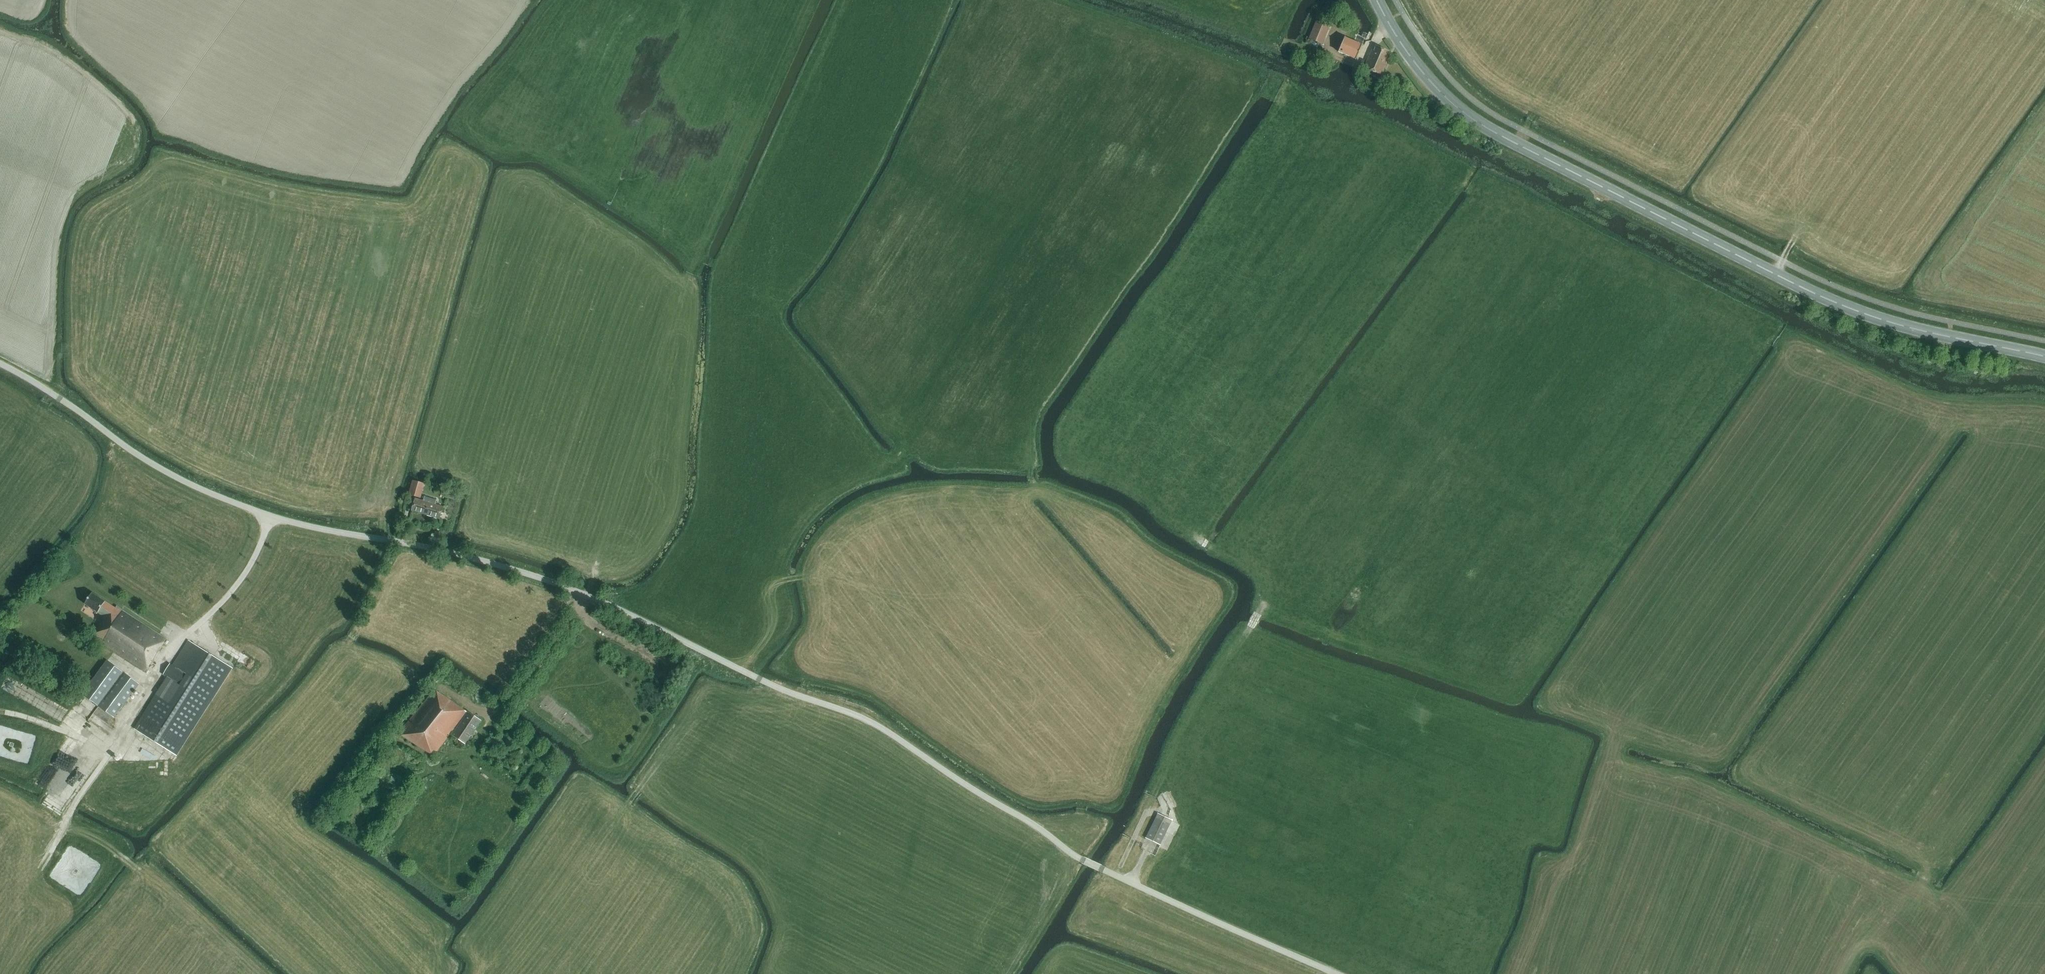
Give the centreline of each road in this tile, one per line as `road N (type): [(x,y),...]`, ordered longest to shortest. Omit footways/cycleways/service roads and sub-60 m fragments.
road 1 (unclassified): [(1339,973),(1083,860),(860,716),(757,679),(524,572),(235,503),(147,460),(0,363)]
road 2 (tertiary): [(2044,356),(1926,332),(1819,296),(1507,140),(1437,88),(1377,0)]

